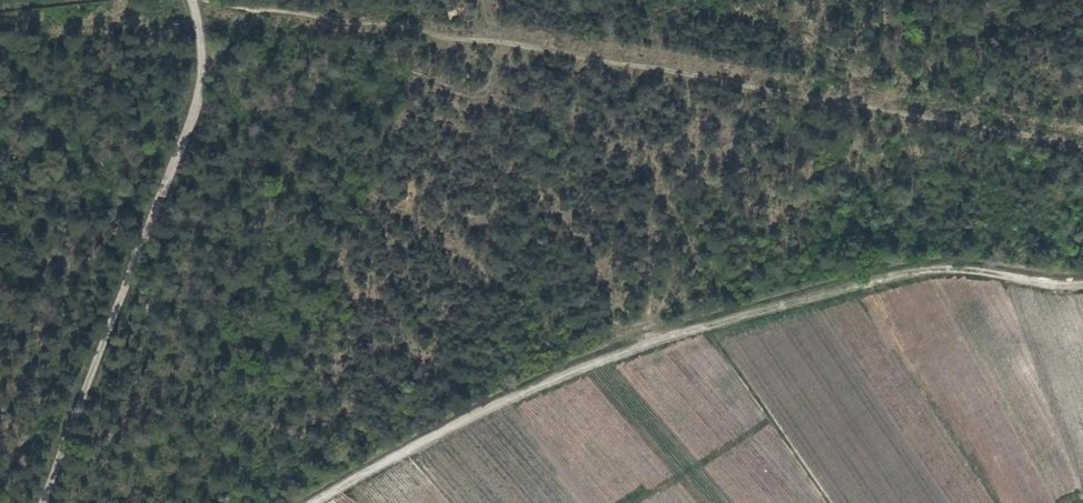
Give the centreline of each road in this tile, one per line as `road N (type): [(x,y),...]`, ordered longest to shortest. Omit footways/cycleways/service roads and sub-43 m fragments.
road 1 (track): [(325,502),(482,414),(708,329),(826,502)]
road 2 (track): [(195,0),(204,61),(132,292),(49,502)]
road 3 (track): [(708,329),(927,271),(1082,280)]
road 4 (track): [(687,74),(684,129),(657,179),(646,230),(652,304),(669,342)]

